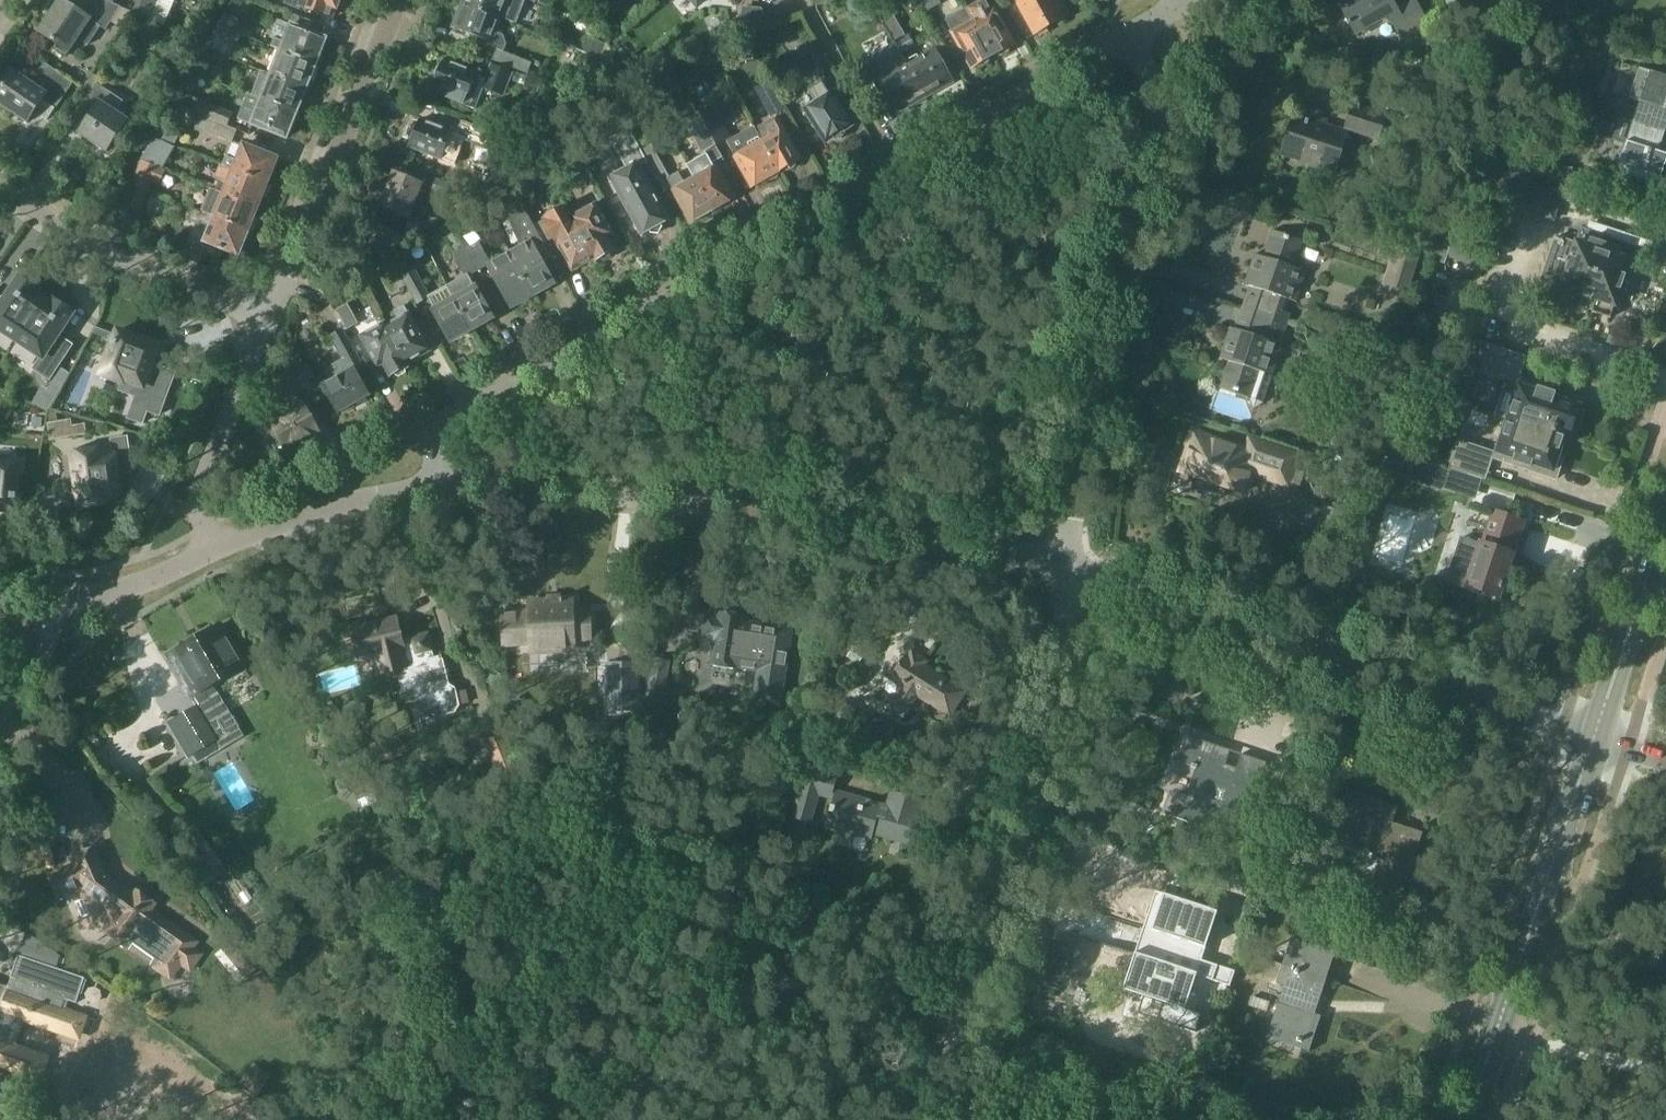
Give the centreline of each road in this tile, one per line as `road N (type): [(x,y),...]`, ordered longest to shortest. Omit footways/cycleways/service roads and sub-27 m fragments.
road 1 (residential): [(426,485),(427,434),(438,415),(1125,32)]
road 2 (residential): [(1067,566),(823,503),(660,483),(426,485)]
road 3 (residential): [(1595,739),(1067,566)]
road 4 (residential): [(1067,566),(1103,296),(1156,122),(1151,85),(1125,32)]
road 5 (residential): [(978,991),(1020,870),(1043,762),(1067,566)]
road 6 (secondary): [(1466,1119),(1595,739)]
road 7 (residential): [(269,314),(398,0)]
road 8 (residential): [(269,314),(115,253),(0,179)]
road 9 (residential): [(214,548),(198,495),(269,314)]
road 10 (secondary): [(1595,739),(1665,525)]
road 11 (residential): [(426,485),(214,548)]
road 12 (residential): [(214,548),(139,585),(61,602)]
road 13 (track): [(978,991),(917,1119)]

